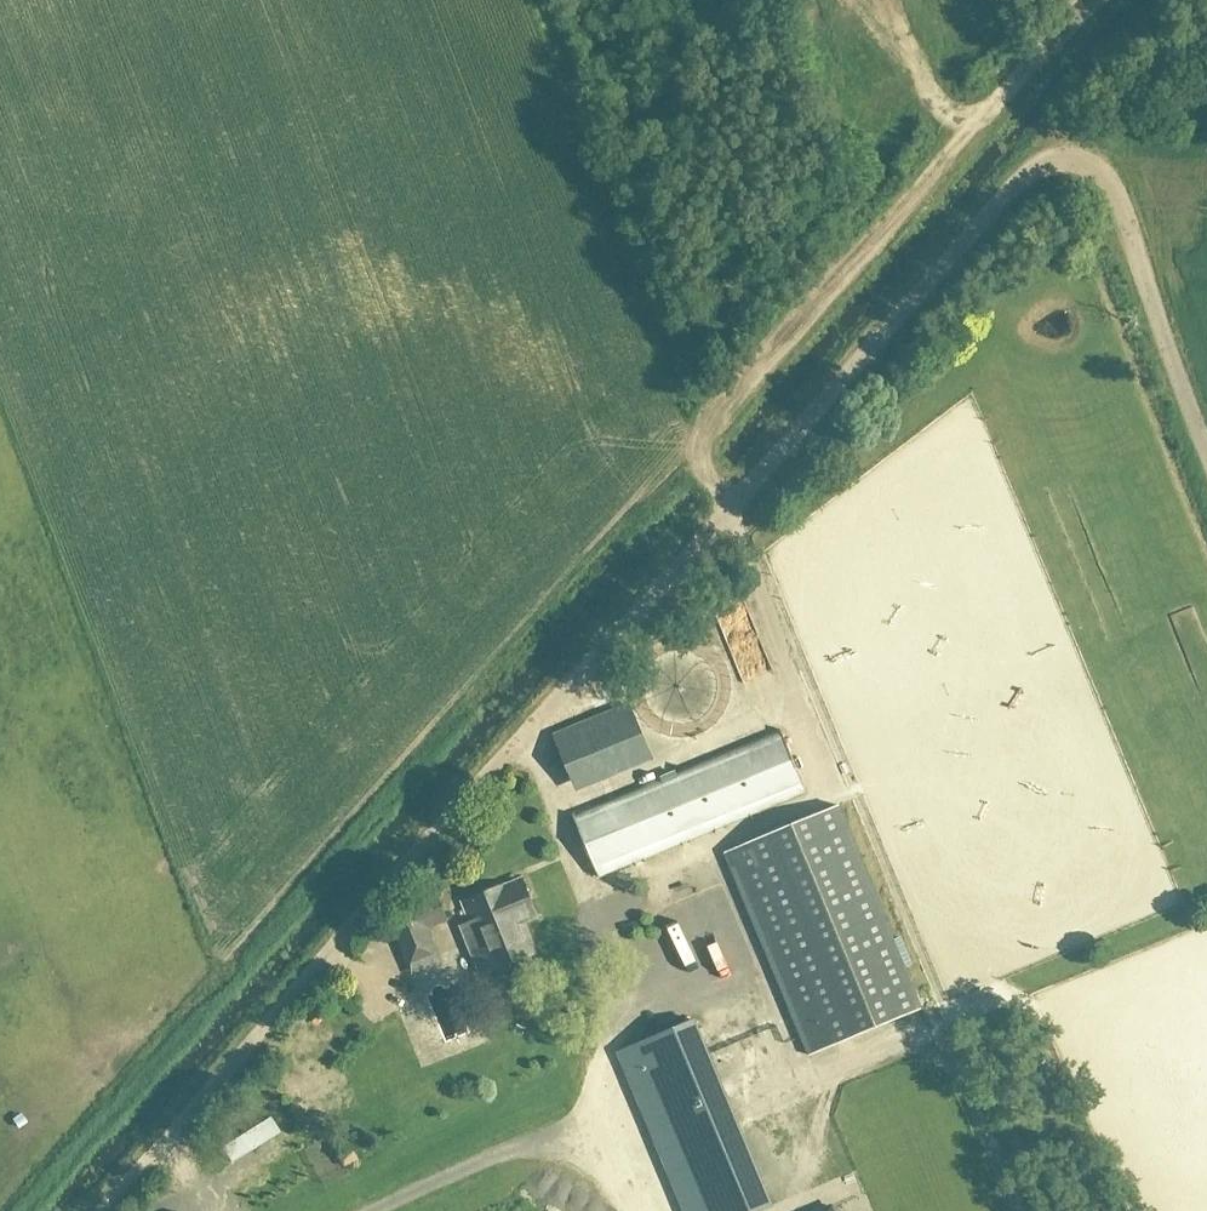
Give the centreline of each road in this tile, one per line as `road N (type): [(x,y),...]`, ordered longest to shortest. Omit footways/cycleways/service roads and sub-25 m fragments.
road 1 (track): [(99,1210),(730,499)]
road 2 (track): [(730,499),(1025,176),(1050,163),(1084,165),(1109,187),(1206,440)]
road 3 (track): [(730,499),(701,459),(707,425),(1089,0)]

